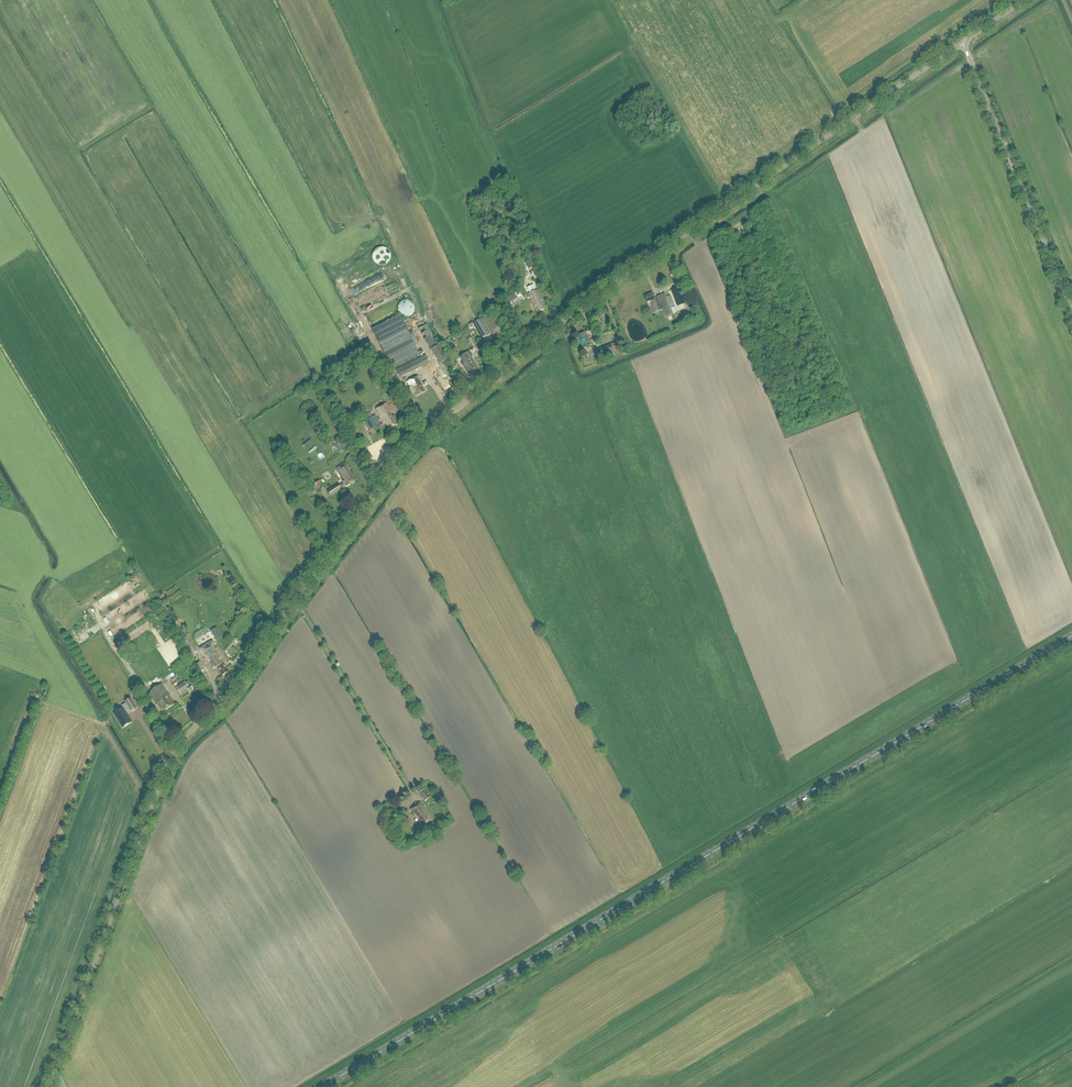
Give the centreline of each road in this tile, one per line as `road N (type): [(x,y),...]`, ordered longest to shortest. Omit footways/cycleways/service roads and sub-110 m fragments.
road 1 (unclassified): [(48,1086),(171,753),(233,690),(405,456),(620,281),(963,42)]
road 2 (primary): [(322,1086),(1071,636)]
road 3 (unclassified): [(1071,309),(963,42)]

